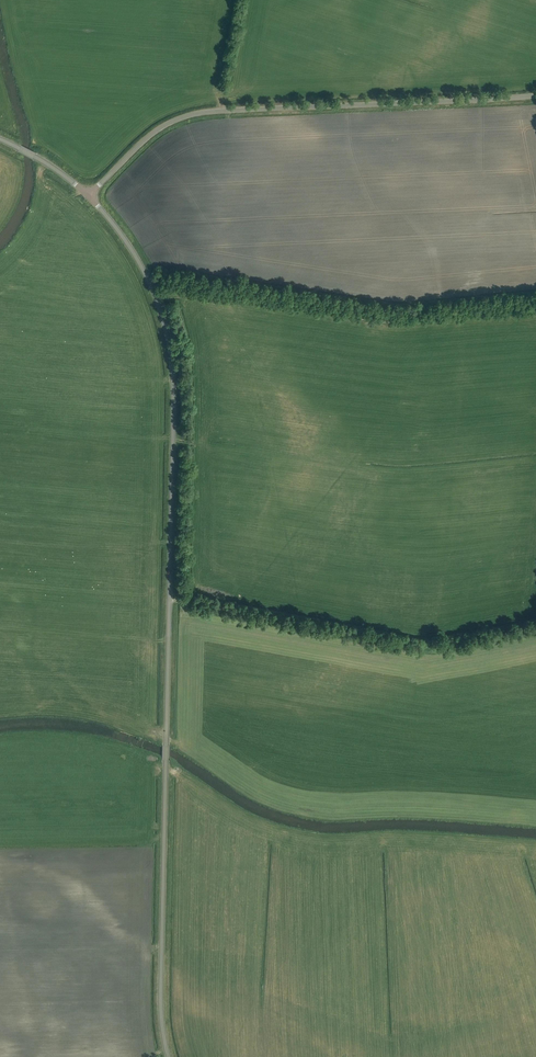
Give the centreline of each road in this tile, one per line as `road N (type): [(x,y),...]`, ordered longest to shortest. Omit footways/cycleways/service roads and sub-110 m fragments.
road 1 (unclassified): [(168,1056),(160,968),(173,365),(152,285),(90,196)]
road 2 (unclassified): [(90,196),(162,127),(201,113),(535,96)]

